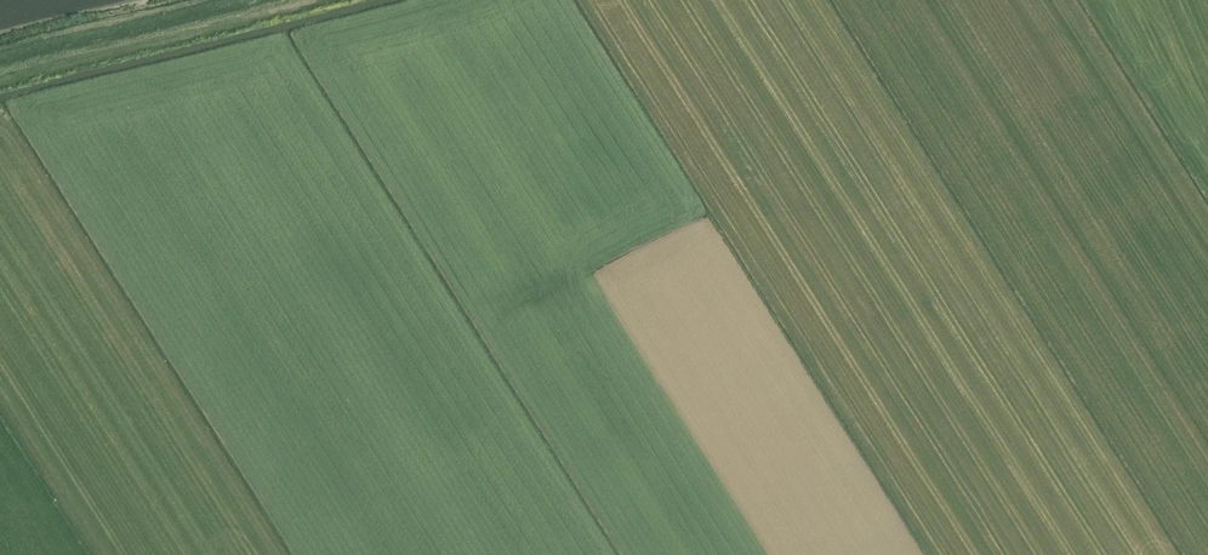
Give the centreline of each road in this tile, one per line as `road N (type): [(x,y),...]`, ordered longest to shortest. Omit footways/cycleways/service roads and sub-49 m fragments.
road 1 (track): [(0,72),(286,0)]

